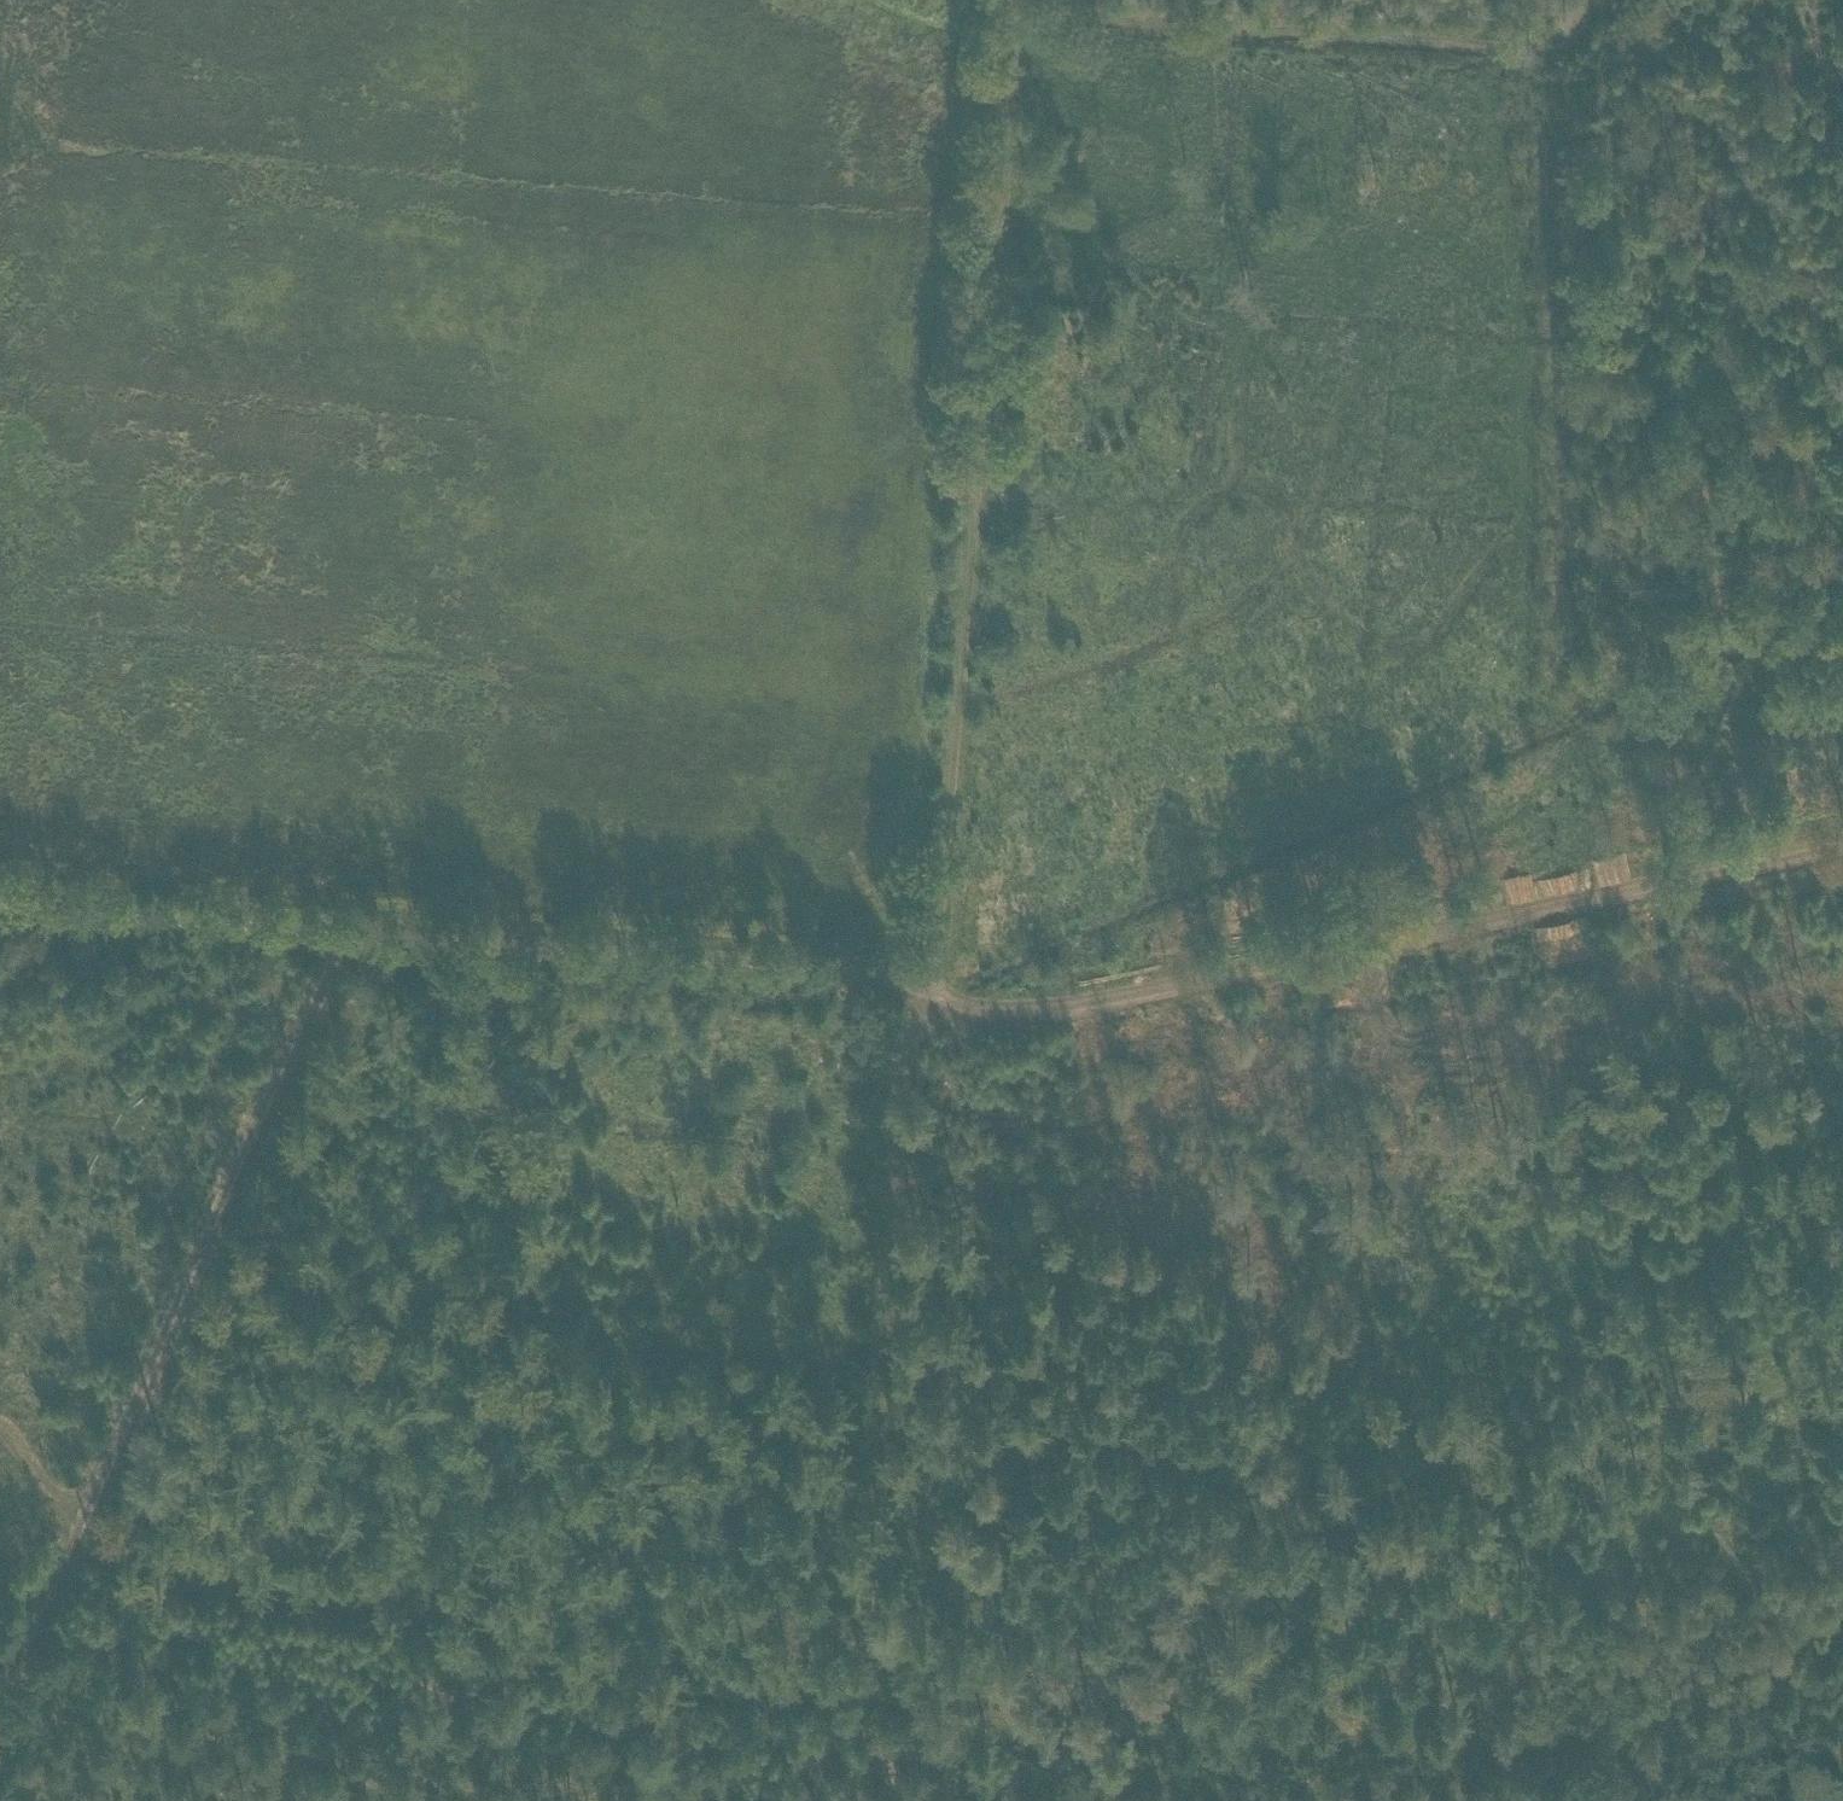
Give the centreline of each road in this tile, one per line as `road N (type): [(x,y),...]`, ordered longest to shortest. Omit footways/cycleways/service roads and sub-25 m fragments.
road 1 (track): [(0,1437),(12,1440),(71,1539),(141,1570),(507,1641),(605,1683),(870,1705),(1083,1747),(1238,1752),(1417,1739),(1669,1760),(1842,1762)]
road 2 (track): [(1018,9),(950,822),(931,995),(908,1050),(872,1602),(870,1705),(884,1767),(914,1800)]
road 3 (track): [(0,912),(900,980),(1002,1013),(1107,1001),(1692,878)]
road 4 (track): [(0,1700),(226,1181),(347,937)]
road 5 (track): [(1425,1800),(1560,1612),(1627,1552),(1737,1423),(1762,1403),(1842,1371)]
road 6 (track): [(1486,45),(1018,9)]
road 7 (track): [(1842,527),(1759,639),(1719,747),(1692,878)]
road 8 (track): [(1692,878),(1842,846)]
road 9 (track): [(1596,0),(1556,37),(1486,45)]

